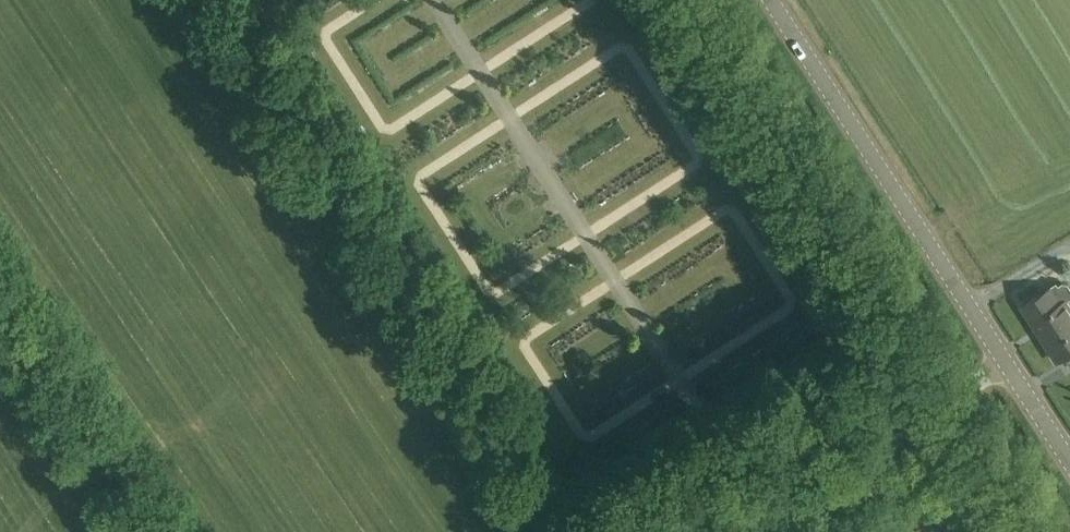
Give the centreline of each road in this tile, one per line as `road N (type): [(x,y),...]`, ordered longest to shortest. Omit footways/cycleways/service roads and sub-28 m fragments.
road 1 (tertiary): [(1069,458),(771,0)]
road 2 (track): [(0,307),(148,531)]

